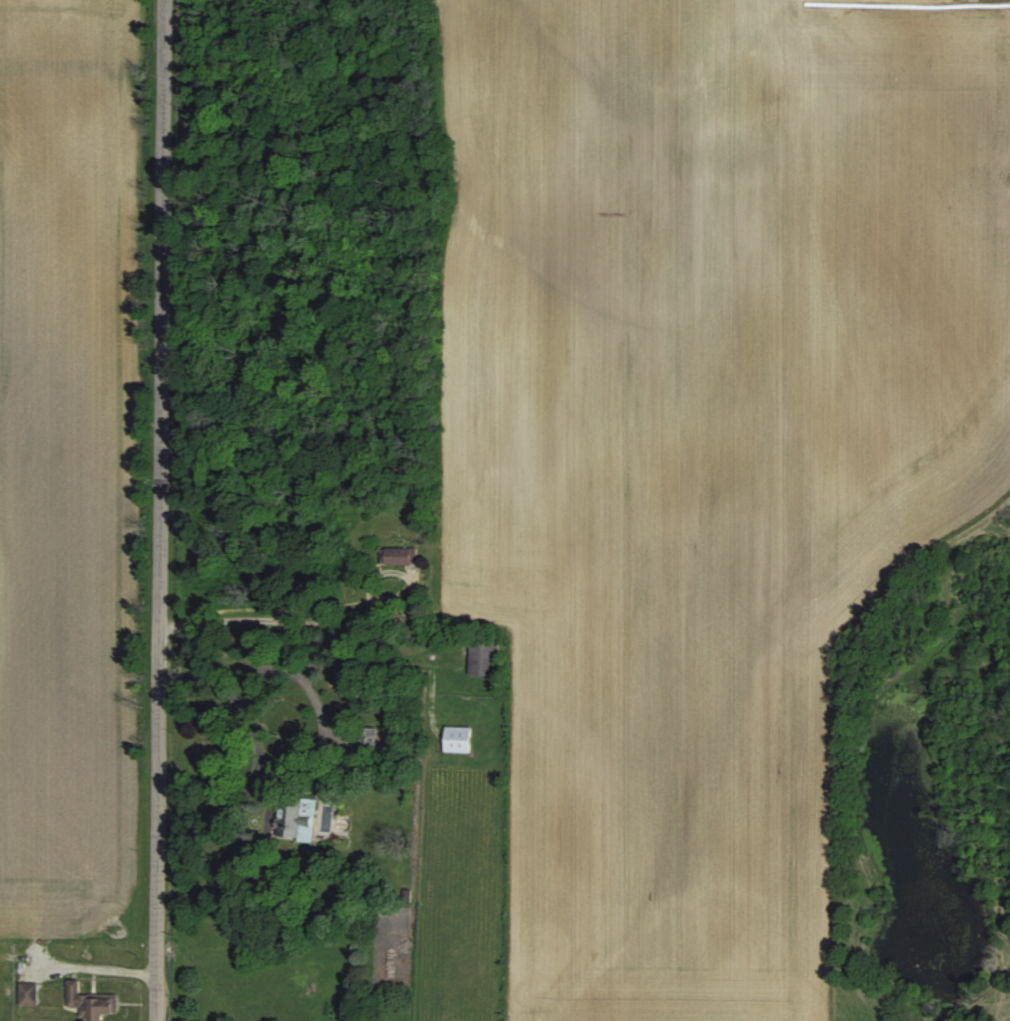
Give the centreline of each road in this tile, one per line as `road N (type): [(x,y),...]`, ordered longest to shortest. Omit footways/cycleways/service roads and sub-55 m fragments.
road 1 (residential): [(163,0),(156,1020)]

